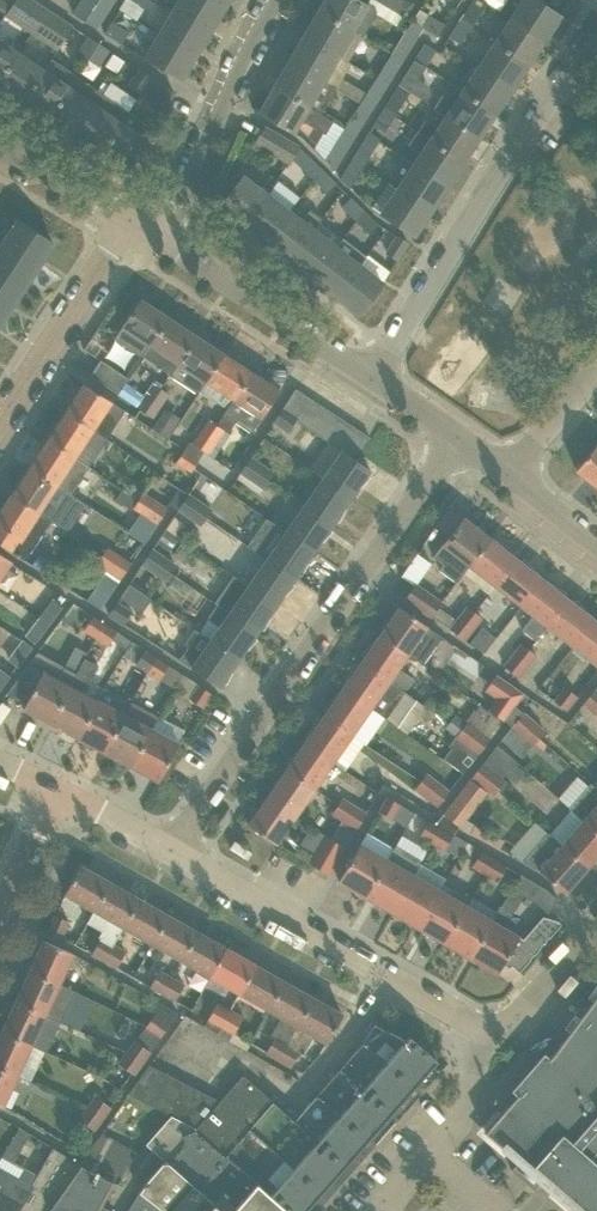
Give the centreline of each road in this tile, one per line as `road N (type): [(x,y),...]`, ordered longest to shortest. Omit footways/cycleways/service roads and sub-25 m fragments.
road 1 (residential): [(172,855),(465,443)]
road 2 (residential): [(373,378),(586,51)]
road 3 (residential): [(490,1032),(172,855)]
road 4 (residential): [(373,378),(135,227)]
road 5 (residential): [(135,227),(216,116),(272,0)]
road 6 (residential): [(0,430),(135,227)]
road 7 (residential): [(391,1210),(493,1084),(490,1032)]
road 8 (residential): [(135,227),(0,149)]
road 9 (residential): [(490,1032),(521,1018),(596,929)]
road 10 (residential): [(0,917),(61,790)]
road 11 (residential): [(172,855),(61,790)]
road 12 (residential): [(515,476),(596,380)]

